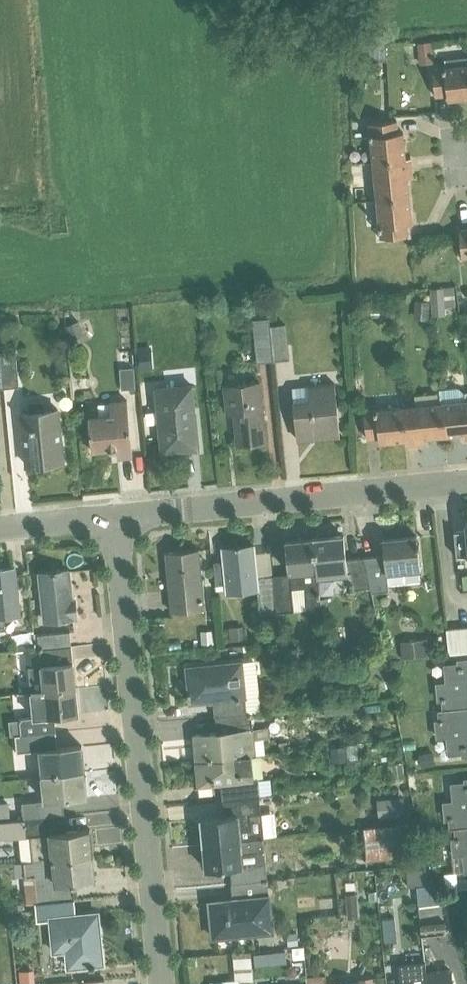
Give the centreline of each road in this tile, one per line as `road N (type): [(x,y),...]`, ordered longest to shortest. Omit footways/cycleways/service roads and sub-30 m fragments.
road 1 (residential): [(114,515),(163,983)]
road 2 (residential): [(466,482),(114,515)]

